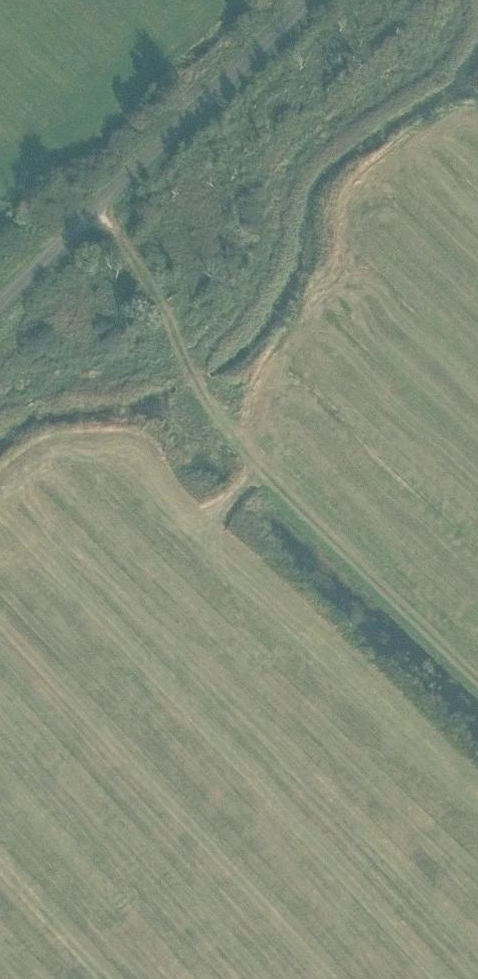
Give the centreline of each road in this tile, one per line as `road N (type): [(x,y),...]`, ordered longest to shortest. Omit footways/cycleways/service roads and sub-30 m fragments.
road 1 (unclassified): [(321,0),(0,313)]

